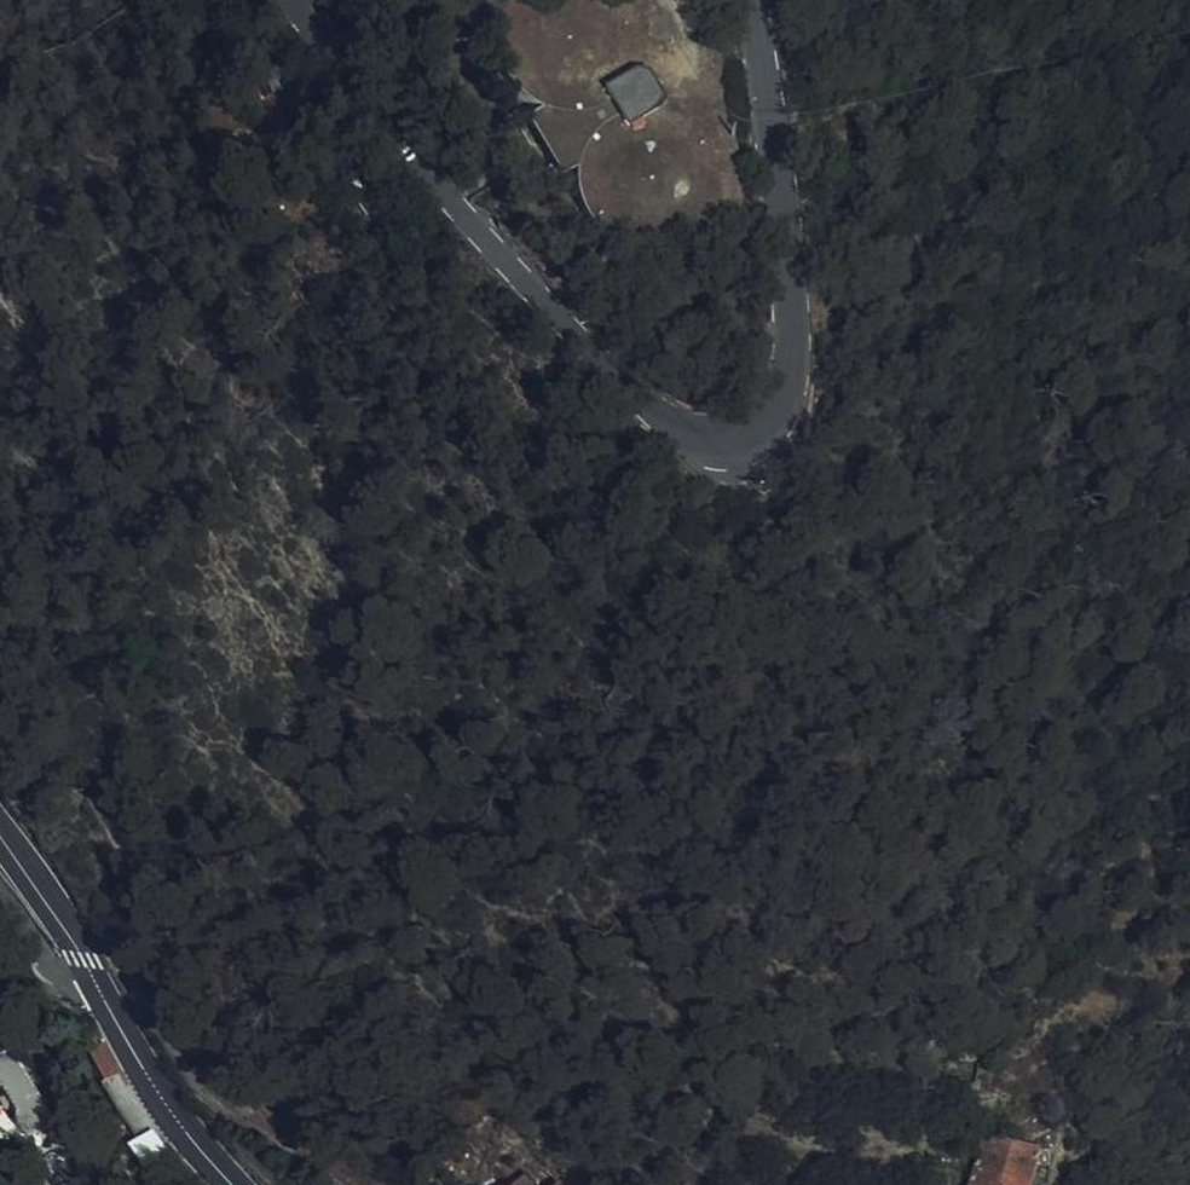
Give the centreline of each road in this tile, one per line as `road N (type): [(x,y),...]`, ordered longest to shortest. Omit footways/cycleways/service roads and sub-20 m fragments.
road 1 (tertiary): [(764,0),(786,137),(798,320),(786,410),(763,436),(714,443),(663,417),(460,199),(298,0)]
road 2 (secondary): [(89,969),(177,1120),(229,1184)]
road 3 (secondary): [(0,836),(89,969)]

